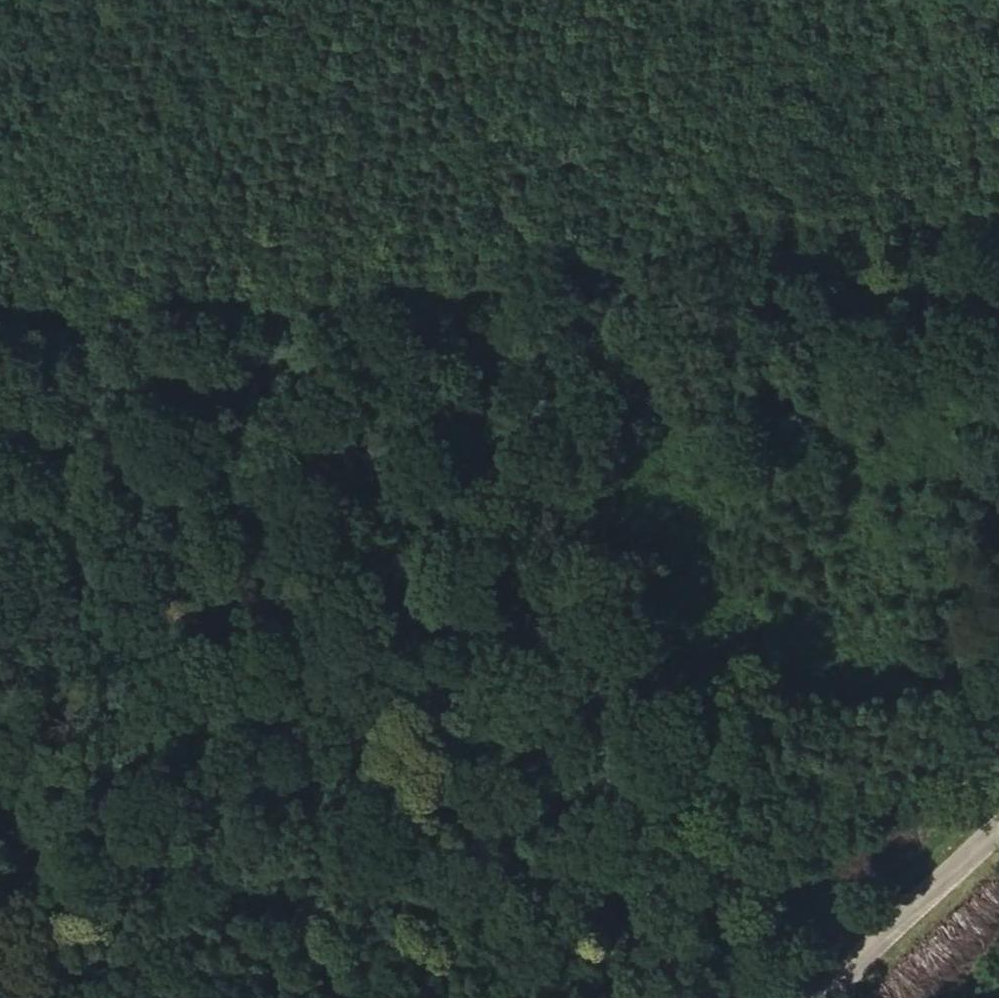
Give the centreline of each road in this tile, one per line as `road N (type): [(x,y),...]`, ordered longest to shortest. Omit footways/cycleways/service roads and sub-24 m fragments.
road 1 (tertiary): [(998,816),(821,997)]

